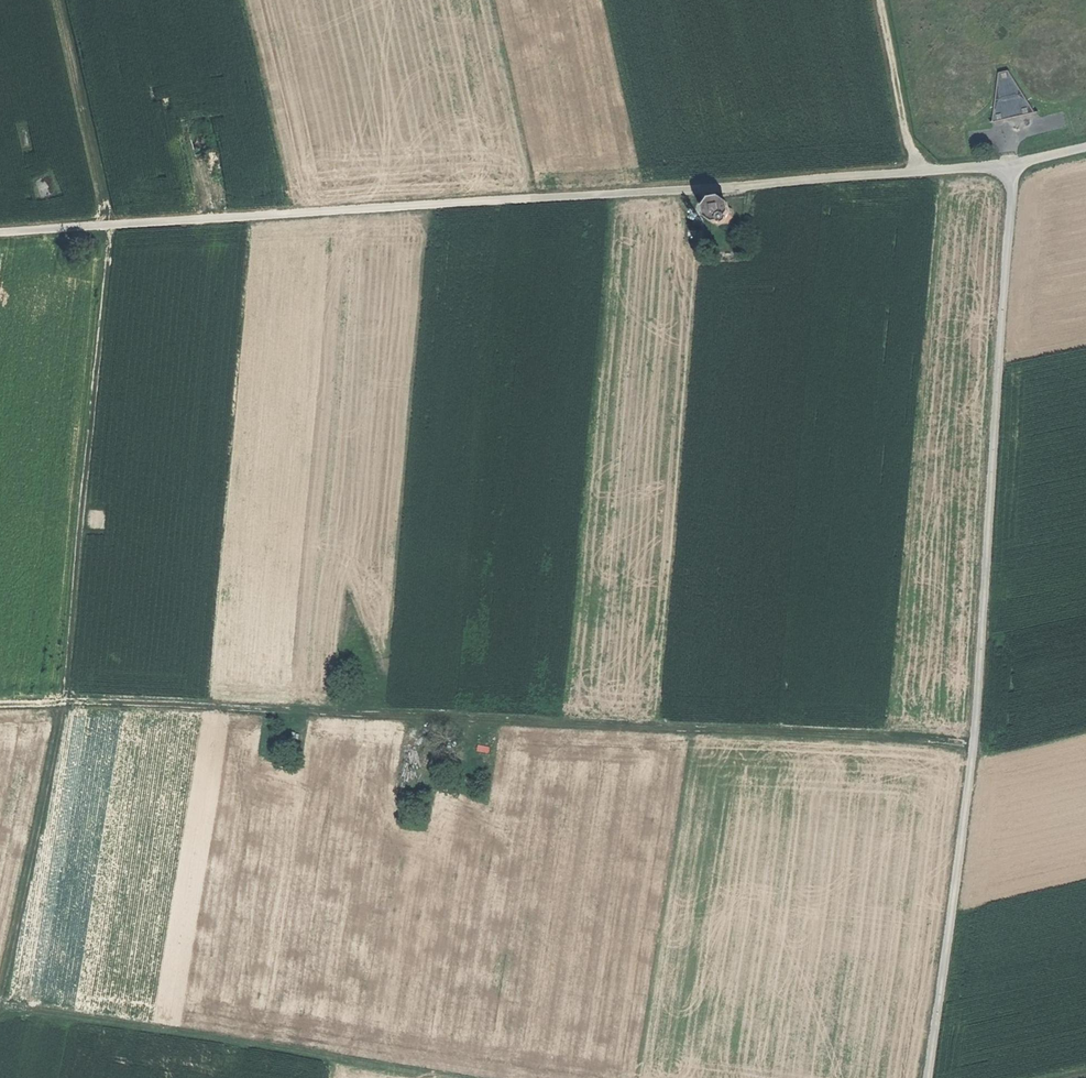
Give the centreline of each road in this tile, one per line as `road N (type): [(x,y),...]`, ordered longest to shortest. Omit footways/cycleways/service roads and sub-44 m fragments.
road 1 (unclassified): [(1015,169),(0,233)]
road 2 (unclassified): [(929,1077),(963,838),(1015,169)]
road 3 (track): [(971,744),(63,704)]
road 4 (track): [(63,704),(110,224),(59,0)]
road 5 (track): [(0,1009),(441,1077)]
road 6 (track): [(63,704),(0,1002)]
road 7 (track): [(916,175),(882,0)]

